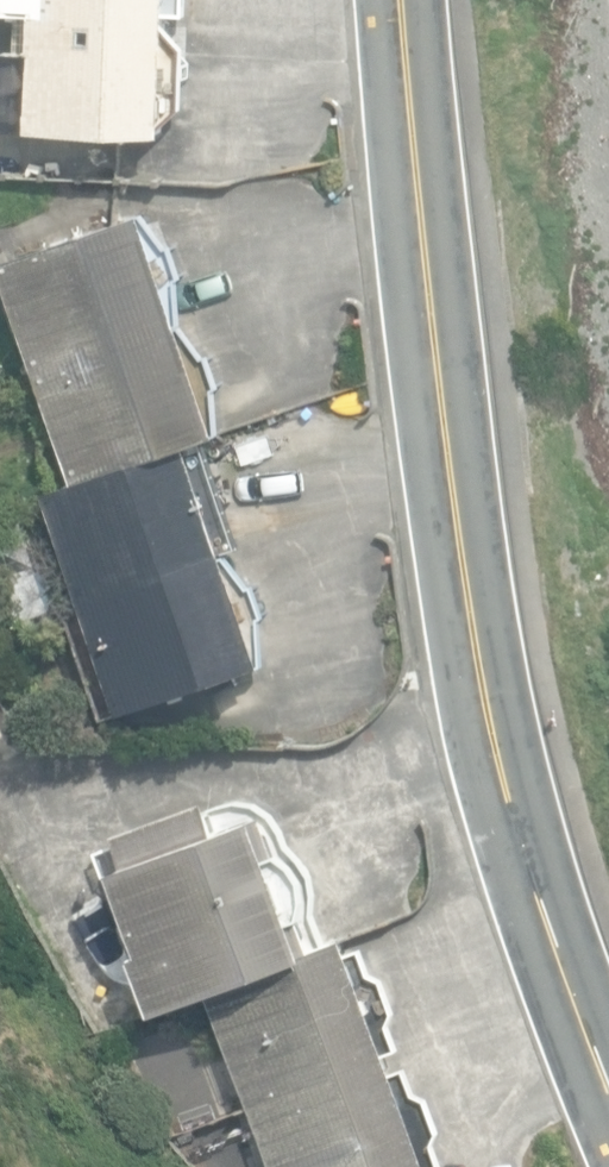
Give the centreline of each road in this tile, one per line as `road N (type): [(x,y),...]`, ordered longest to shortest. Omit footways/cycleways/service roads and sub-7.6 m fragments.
road 1 (secondary): [(399,0),(464,602),(494,759),(555,966),(608,1085)]

